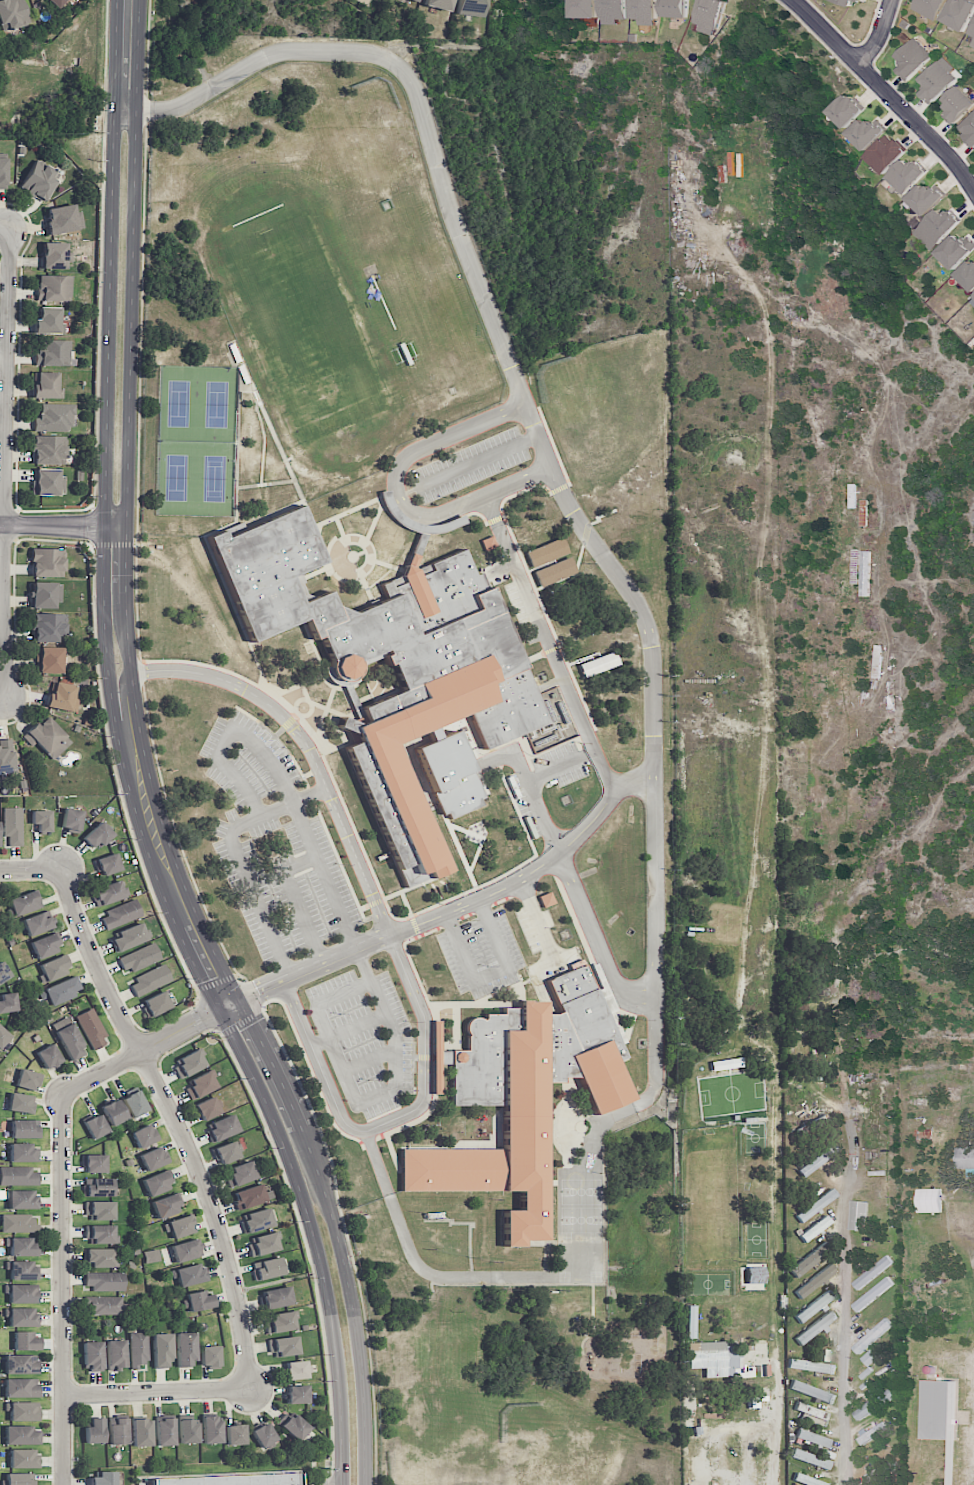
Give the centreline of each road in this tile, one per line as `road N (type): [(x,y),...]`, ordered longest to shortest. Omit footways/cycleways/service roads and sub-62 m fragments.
road 1 (secondary): [(366,1484),(358,1325),(336,1227),(282,1080),(190,897),(139,719),(127,558),(139,0)]
road 2 (secondary): [(116,0),(104,525),(109,679),(148,853),(279,1132),(310,1220),(337,1358),(342,1484)]
road 3 (residential): [(60,870),(206,1193),(237,1297),(250,1389)]
road 4 (residential): [(9,226),(6,702)]
road 5 (residential): [(61,1094),(63,1484)]
road 6 (residential): [(847,1484),(844,1213),(854,1160),(848,1122)]
road 7 (residential): [(973,190),(791,0)]
road 8 (residential): [(240,1000),(61,1094)]
road 9 (residential): [(250,1389),(64,1396)]
road 10 (residential): [(128,526),(0,524)]

